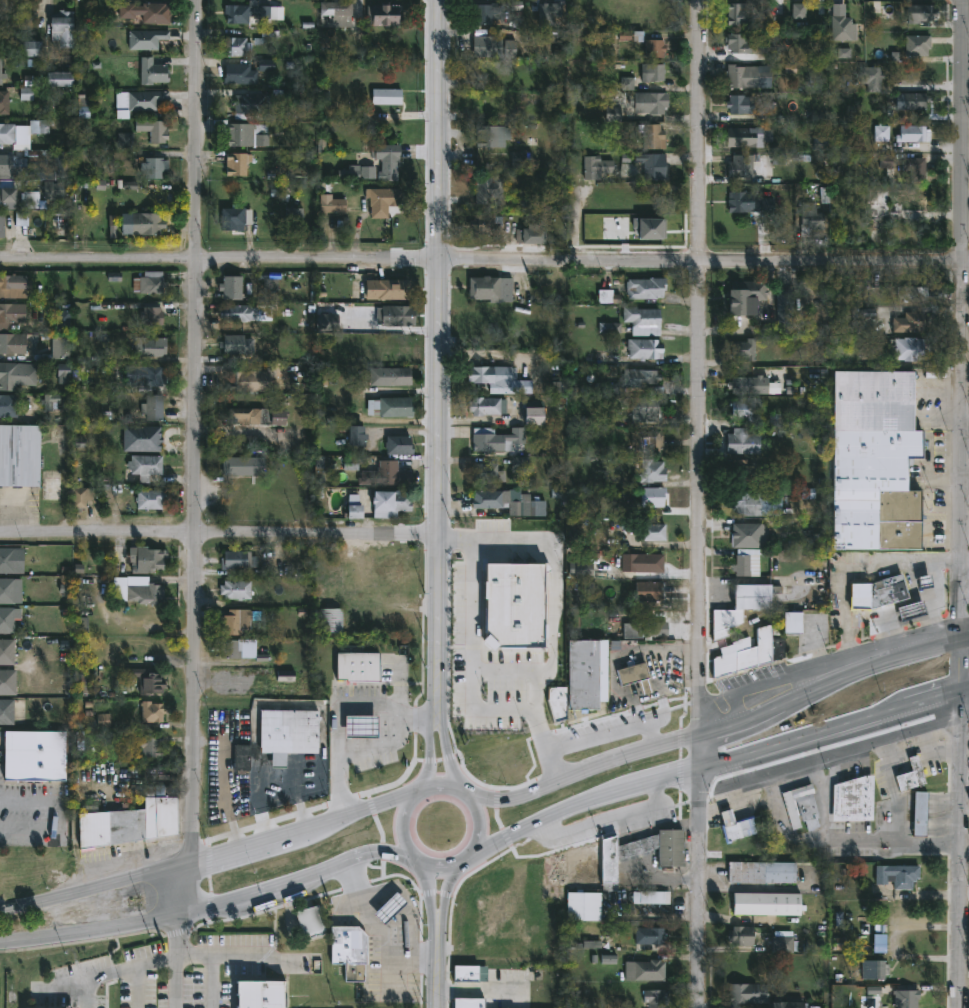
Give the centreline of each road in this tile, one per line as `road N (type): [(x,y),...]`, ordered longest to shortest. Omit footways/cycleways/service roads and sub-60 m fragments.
road 1 (residential): [(699,0),(703,1007)]
road 2 (residential): [(968,261),(0,260)]
road 3 (residential): [(203,0),(197,740),(187,869)]
road 4 (secondary): [(438,0),(444,704)]
road 5 (residential): [(968,0),(958,645)]
road 6 (secondary): [(480,859),(629,794),(968,707)]
road 7 (secondary): [(958,645),(849,676),(766,726),(519,801),(480,805)]
road 8 (residential): [(437,536),(0,536)]
road 9 (residential): [(958,645),(961,1007)]
road 10 (secondary): [(182,914),(256,904),(384,857),(423,859)]
road 11 (secondary): [(426,800),(187,869)]
road 12 (secondary): [(187,869),(0,913)]
road 13 (secondary): [(0,942),(182,914)]

